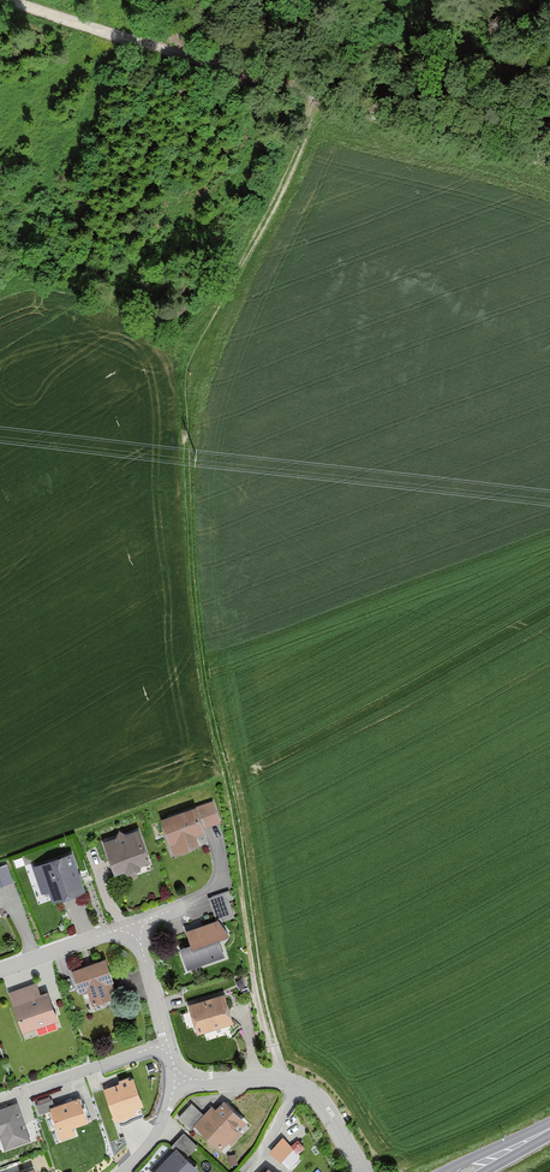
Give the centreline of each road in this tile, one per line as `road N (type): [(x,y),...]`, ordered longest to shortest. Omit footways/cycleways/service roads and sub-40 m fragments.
road 1 (track): [(285,1079),(265,1015),(208,692),(183,369),(297,153),(318,96)]
road 2 (track): [(7,0),(549,163)]
road 3 (track): [(183,369),(154,332),(117,308),(72,293),(0,294)]
road 4 (residential): [(0,1100),(165,1042)]
road 5 (residential): [(133,931),(217,887),(216,835)]
road 6 (residential): [(0,977),(133,931)]

